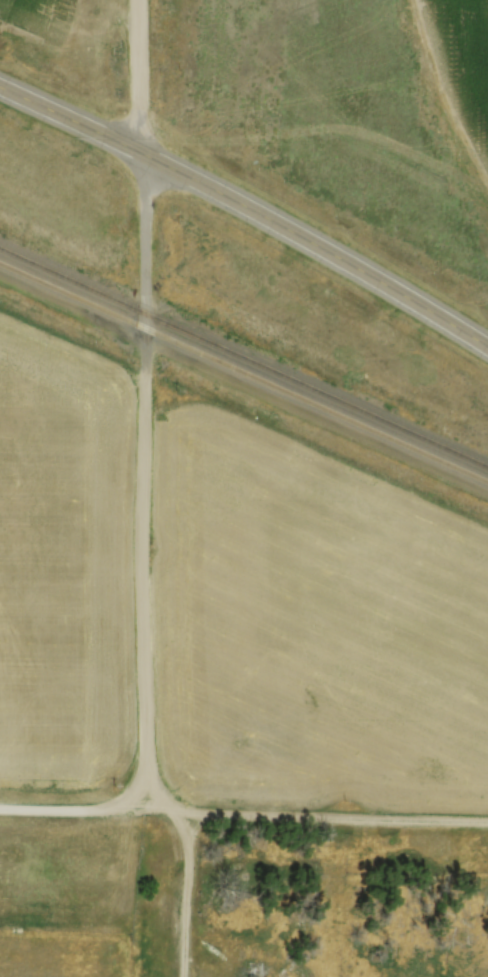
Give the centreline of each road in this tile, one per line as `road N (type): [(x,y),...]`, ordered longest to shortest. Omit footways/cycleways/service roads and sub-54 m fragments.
road 1 (residential): [(112,807),(131,788),(137,761),(133,493),(141,239),(133,0)]
road 2 (primary): [(487,350),(269,221),(0,91)]
road 3 (residential): [(0,809),(487,823)]

